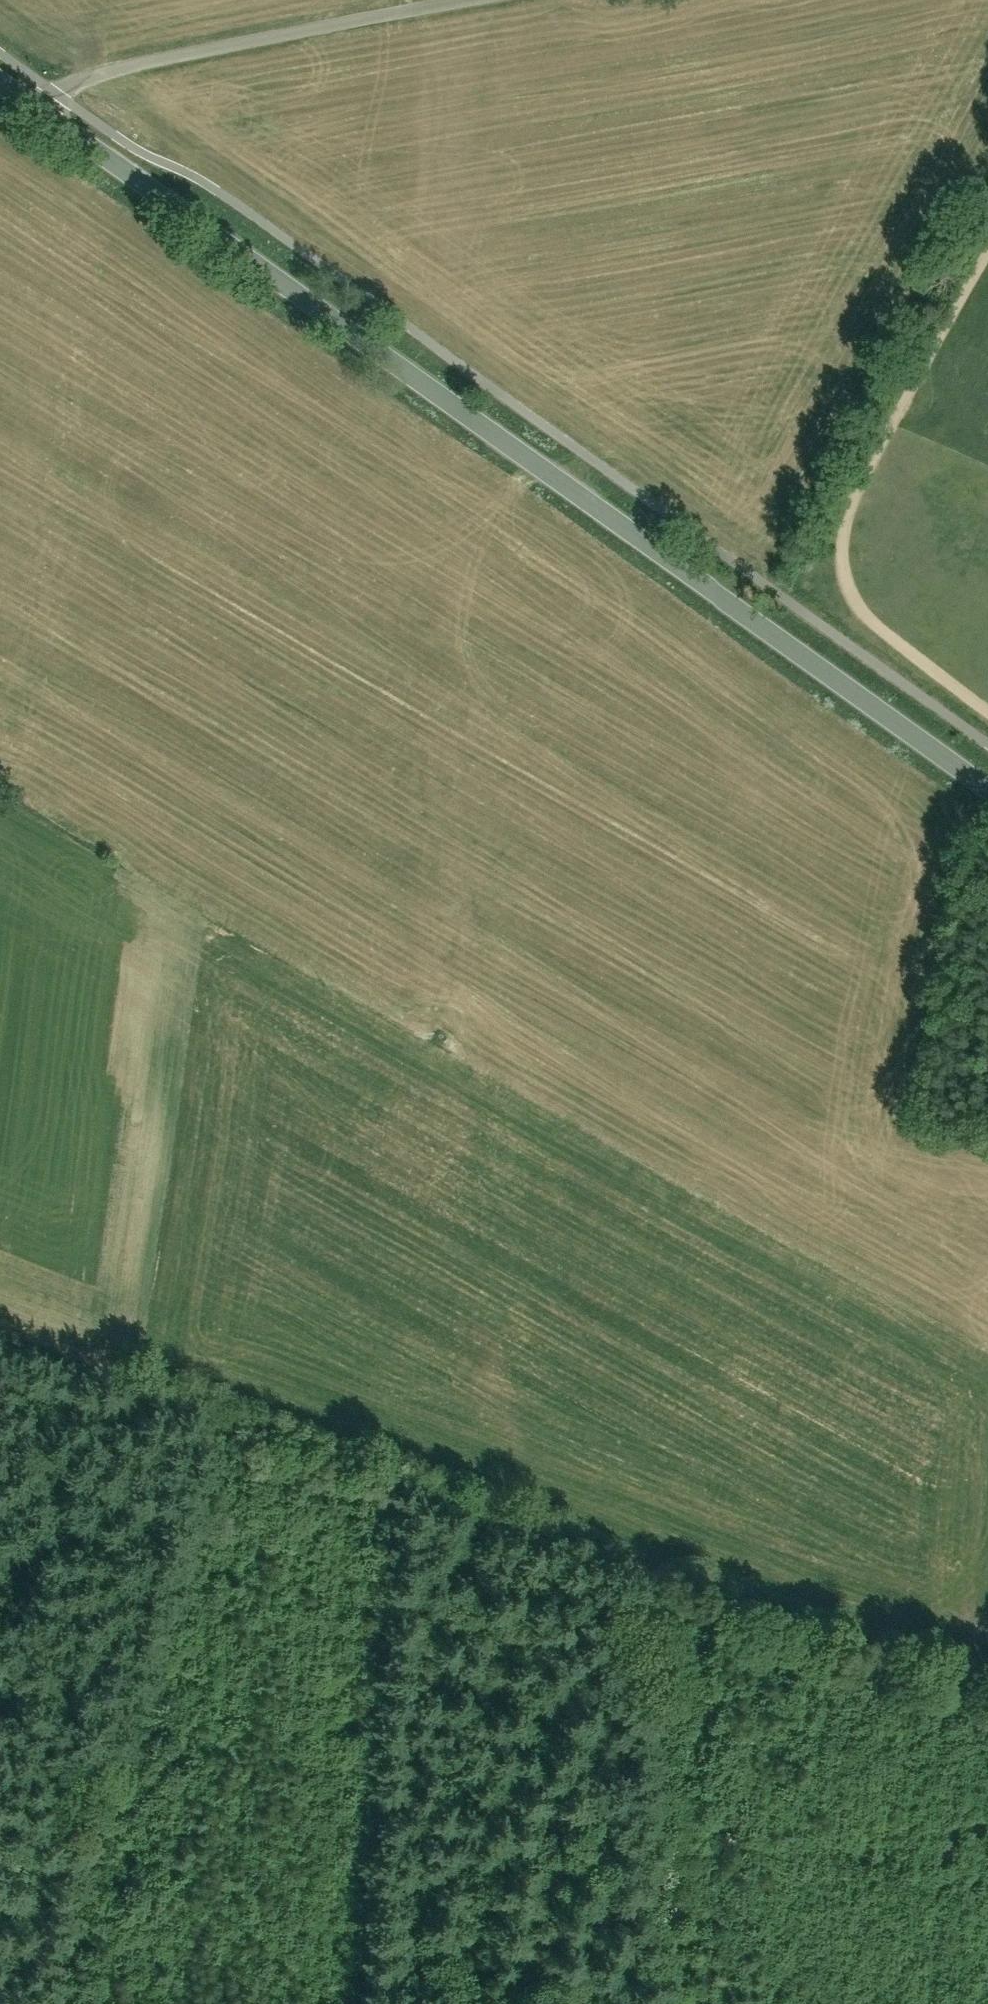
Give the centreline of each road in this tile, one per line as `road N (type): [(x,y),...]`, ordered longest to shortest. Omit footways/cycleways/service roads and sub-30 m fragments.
road 1 (tertiary): [(987,787),(29,104)]
road 2 (track): [(987,1694),(0,1343)]
road 3 (unclassified): [(29,104),(105,74),(485,0)]

